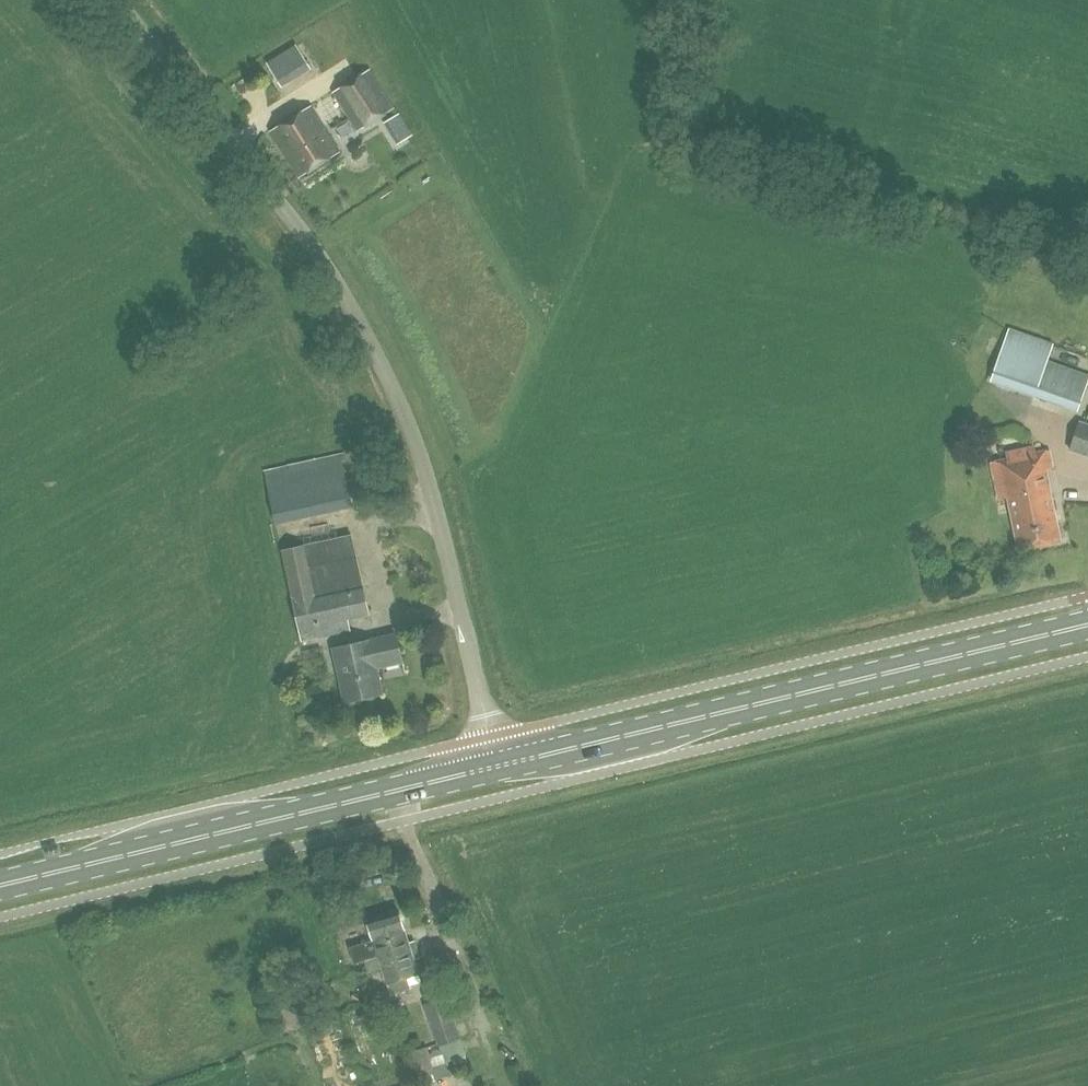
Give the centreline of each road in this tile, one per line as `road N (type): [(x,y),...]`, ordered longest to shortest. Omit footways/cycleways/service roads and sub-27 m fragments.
road 1 (unclassified): [(494,776),(441,528),(386,373),(319,256),(117,0)]
road 2 (primary): [(494,776),(1087,632)]
road 3 (primary): [(0,893),(494,776)]

